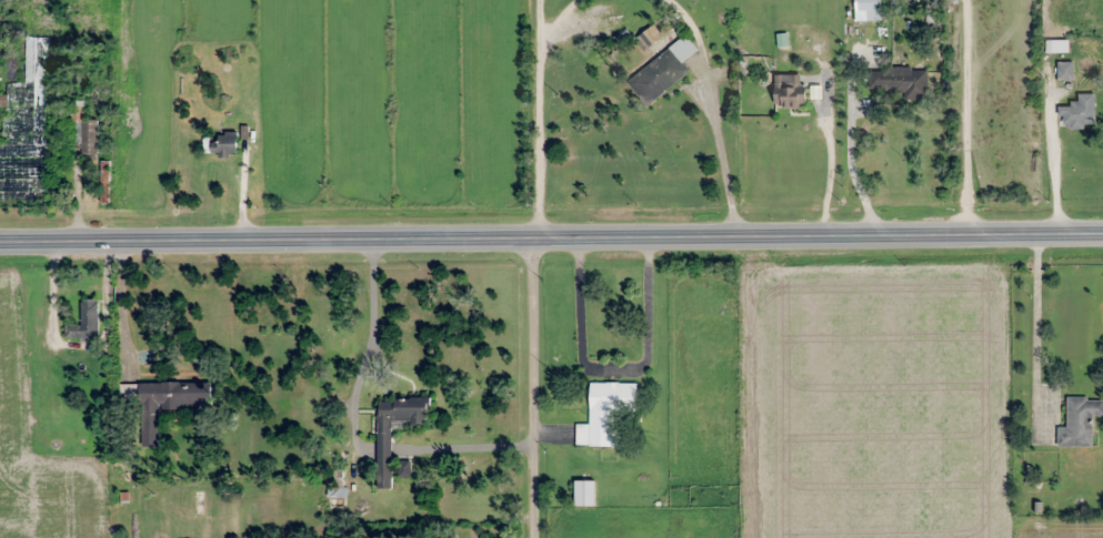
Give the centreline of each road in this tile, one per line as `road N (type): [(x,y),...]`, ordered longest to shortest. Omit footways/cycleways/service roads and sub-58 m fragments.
road 1 (secondary): [(0,241),(1102,233)]
road 2 (residential): [(533,537),(530,237)]

